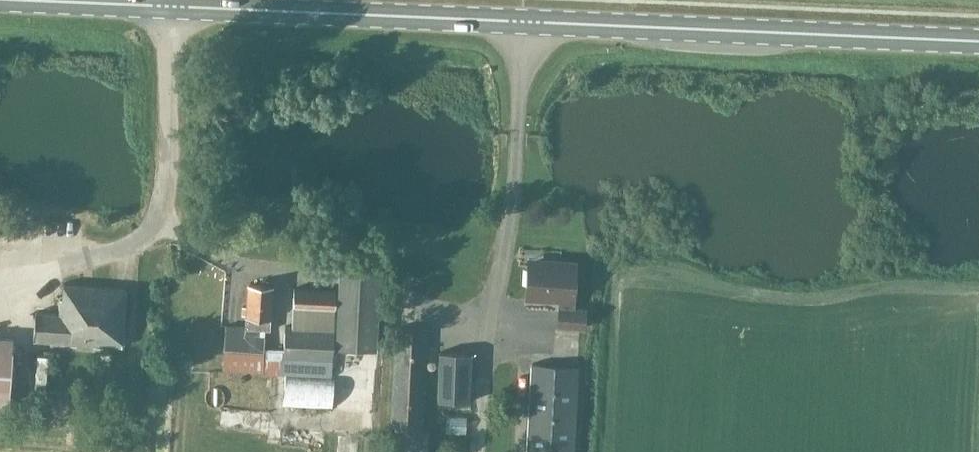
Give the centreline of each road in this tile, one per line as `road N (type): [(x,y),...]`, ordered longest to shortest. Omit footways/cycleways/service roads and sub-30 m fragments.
road 1 (primary): [(978,41),(48,0)]

